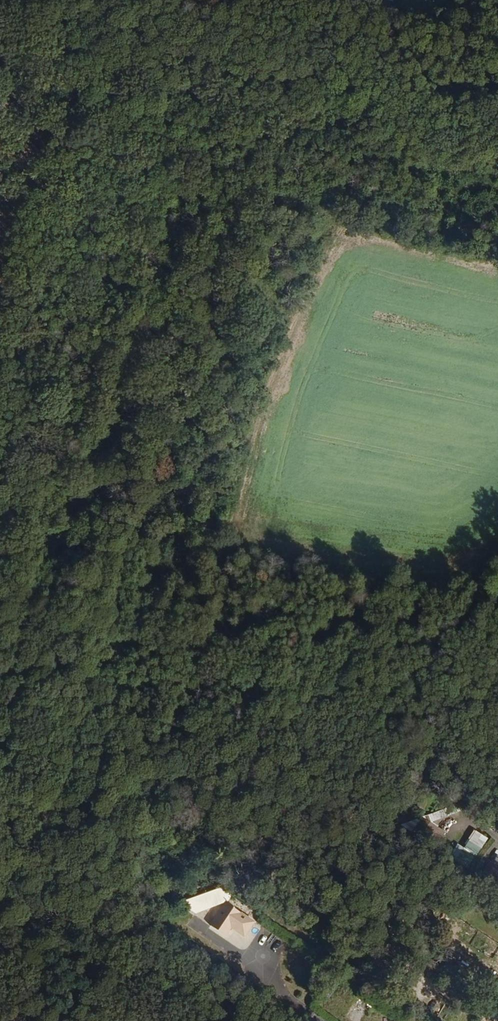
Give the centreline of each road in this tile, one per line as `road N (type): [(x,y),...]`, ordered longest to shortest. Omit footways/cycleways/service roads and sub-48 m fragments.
road 1 (track): [(0,229),(62,218),(262,148),(497,94)]
road 2 (track): [(93,208),(0,473)]

